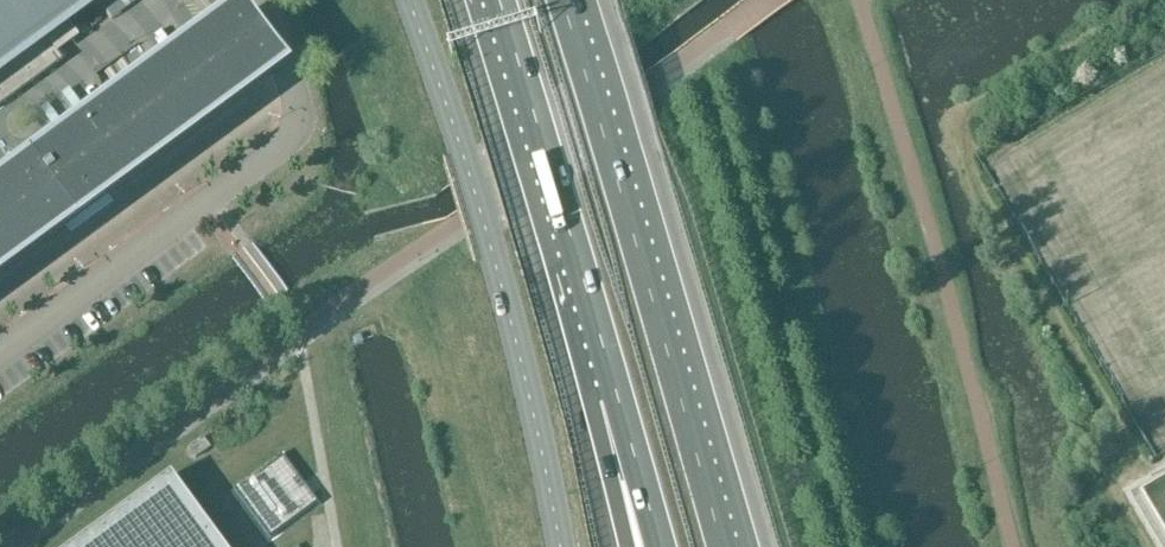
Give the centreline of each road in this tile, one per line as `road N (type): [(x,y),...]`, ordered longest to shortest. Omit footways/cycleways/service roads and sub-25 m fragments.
road 1 (motorway): [(722,546),(621,169),(566,0)]
road 2 (secondary): [(561,546),(489,243),(408,0)]
road 3 (unclassified): [(0,353),(292,134),(295,94),(262,0)]
road 4 (motorway): [(497,0),(617,397)]
road 5 (motorway): [(617,397),(657,546)]
road 6 (motorway): [(617,397),(638,546)]

